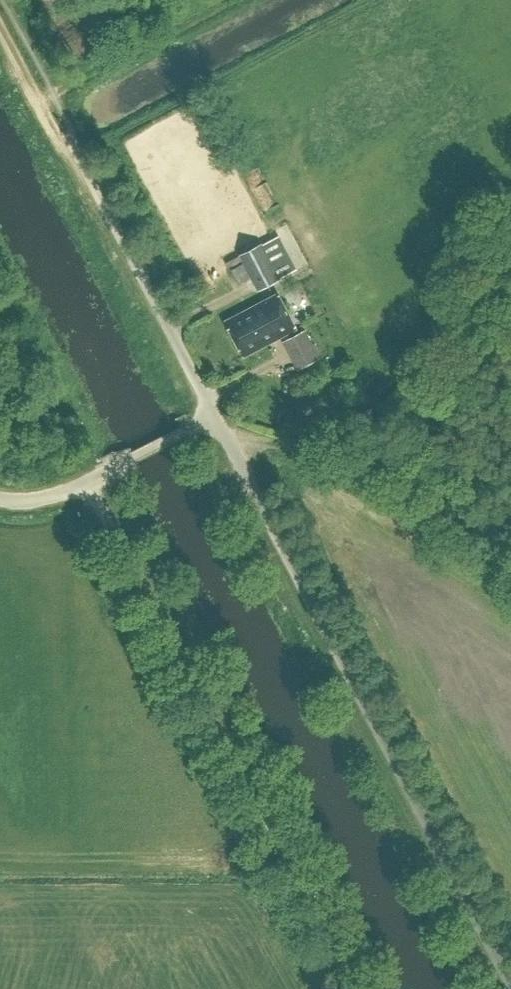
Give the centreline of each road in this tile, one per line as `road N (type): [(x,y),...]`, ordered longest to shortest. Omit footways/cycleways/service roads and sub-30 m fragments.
road 1 (unclassified): [(510,988),(216,419)]
road 2 (track): [(87,483),(228,732),(359,988)]
road 3 (unclassified): [(216,419),(97,188)]
road 4 (unclassified): [(0,499),(60,494),(216,419)]
road 5 (track): [(54,93),(237,0)]
road 6 (track): [(97,188),(0,22)]

